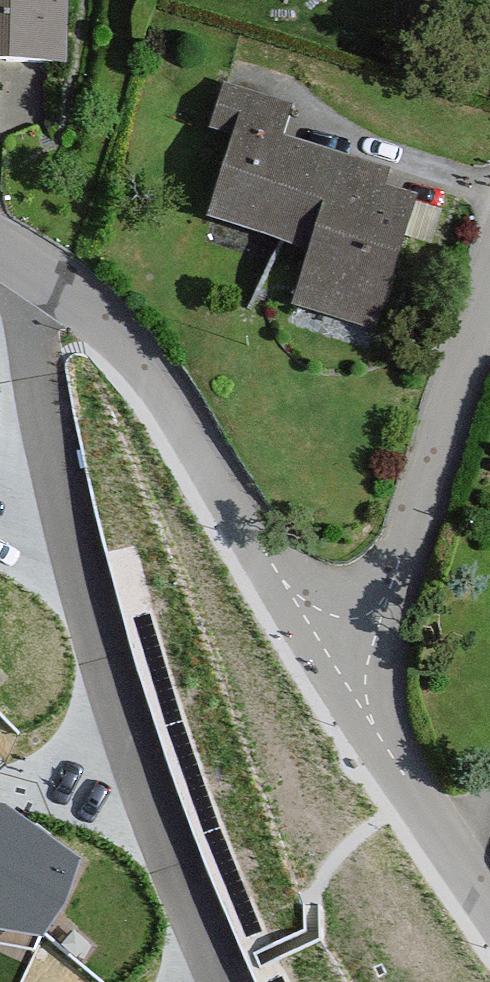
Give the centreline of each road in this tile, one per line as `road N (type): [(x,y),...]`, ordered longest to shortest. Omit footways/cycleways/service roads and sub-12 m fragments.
road 1 (residential): [(343,664),(248,543),(170,407),(0,257)]
road 2 (residential): [(343,664),(426,490),(489,275)]
road 3 (residential): [(489,894),(444,839),(343,664)]

